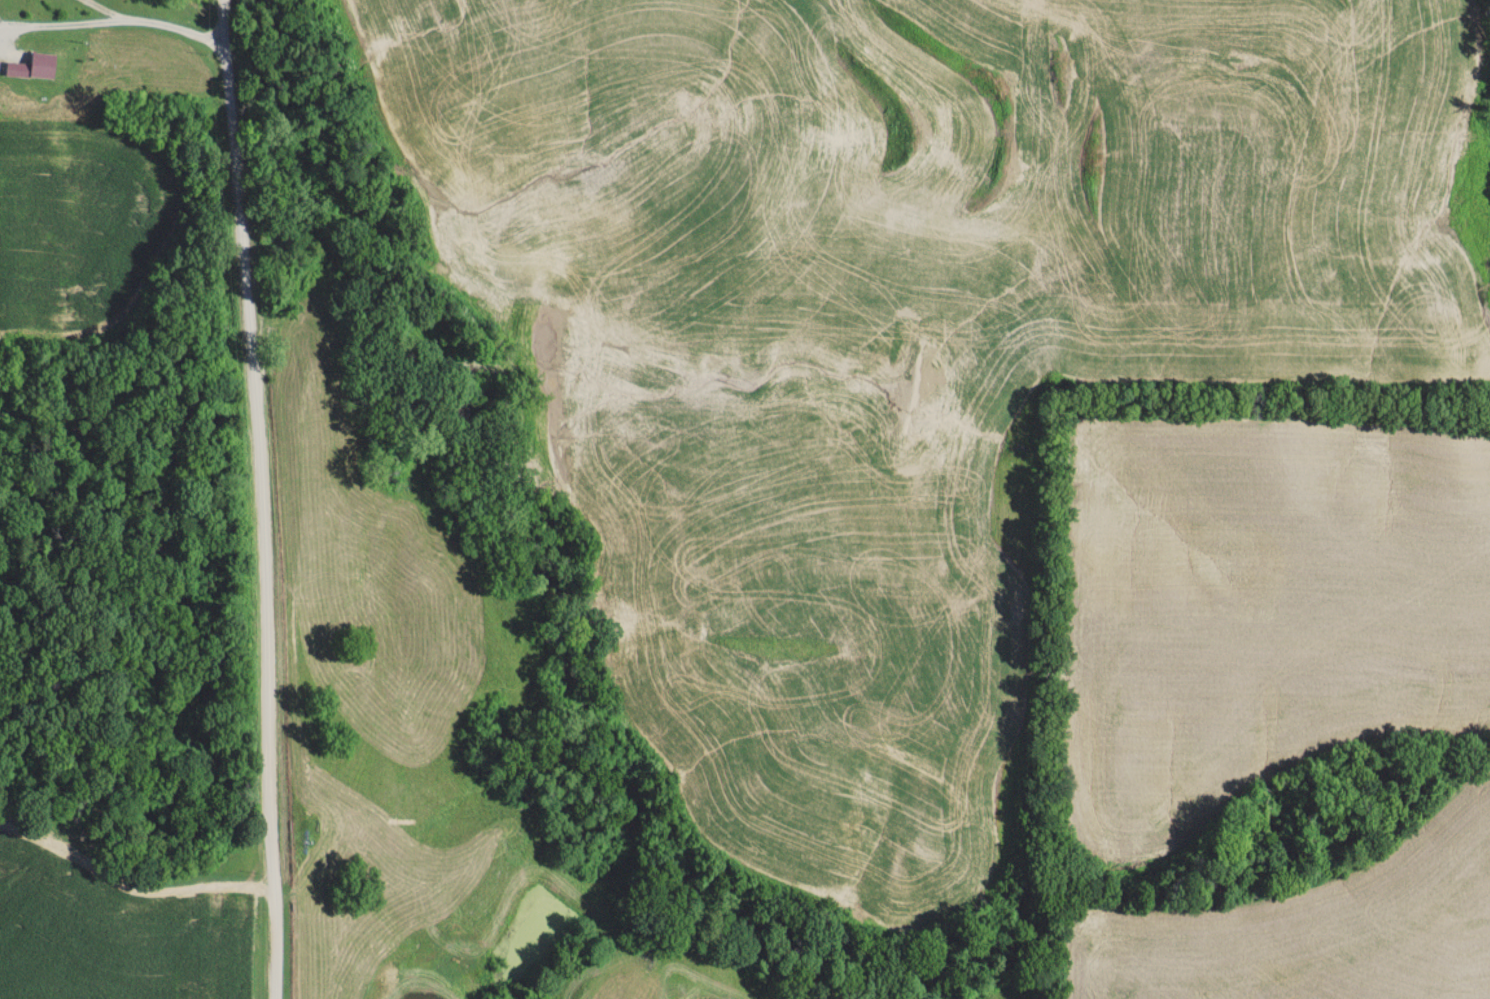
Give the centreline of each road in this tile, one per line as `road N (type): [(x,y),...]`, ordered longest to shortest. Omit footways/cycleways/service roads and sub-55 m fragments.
road 1 (residential): [(279,998),(266,521),(226,0)]

